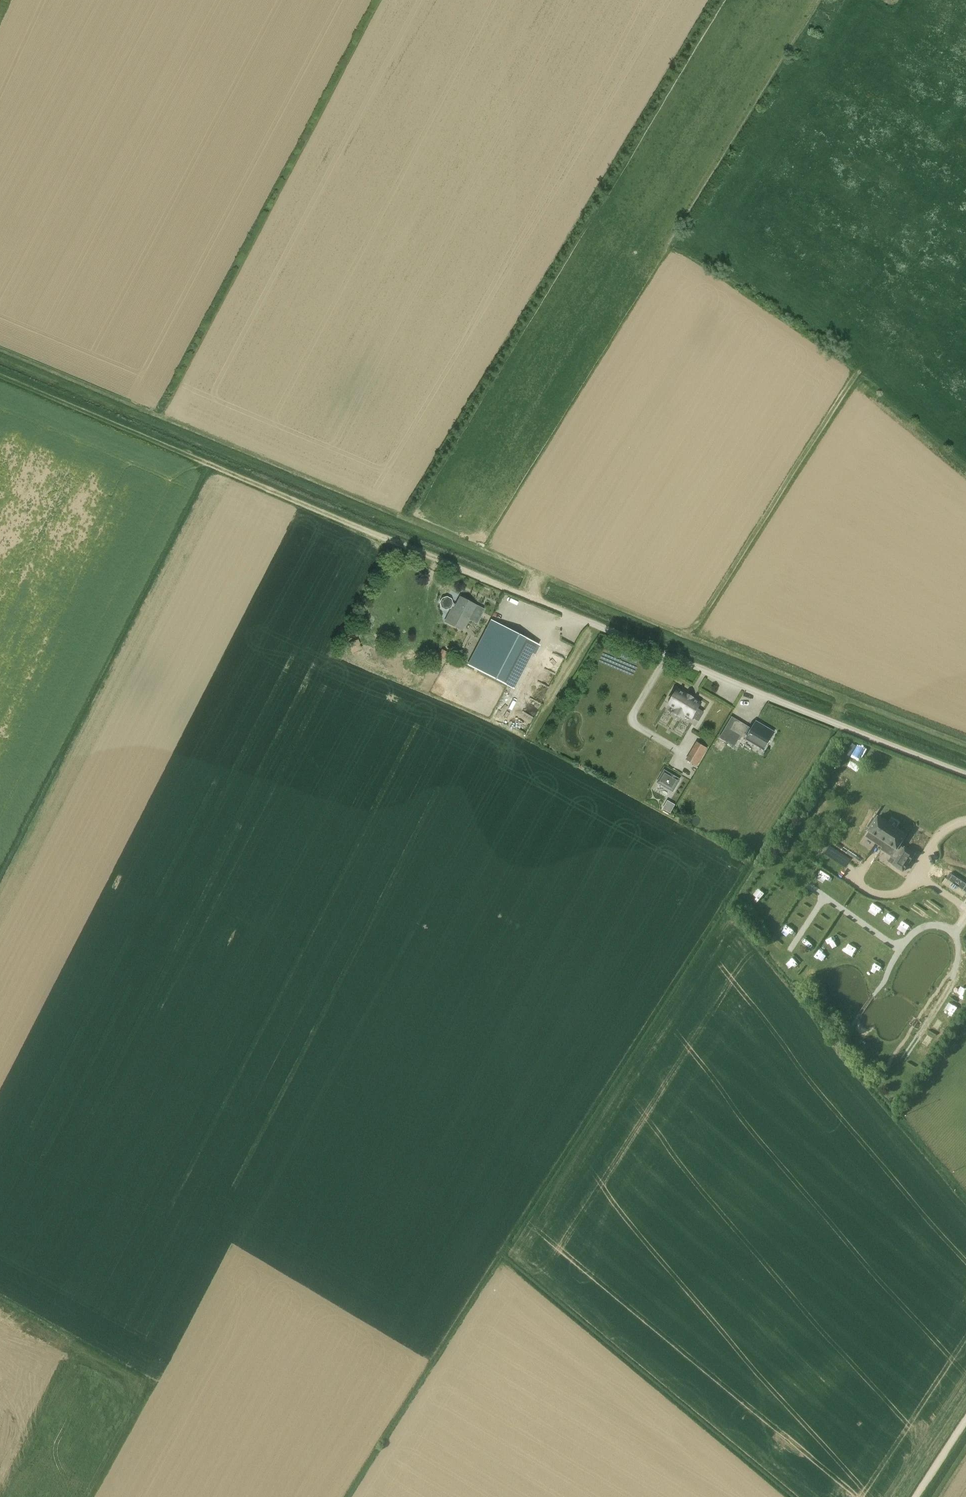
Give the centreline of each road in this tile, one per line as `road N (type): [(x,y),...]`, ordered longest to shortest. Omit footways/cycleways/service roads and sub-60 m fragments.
road 1 (unclassified): [(965,772),(576,617)]
road 2 (track): [(204,461),(576,617)]

